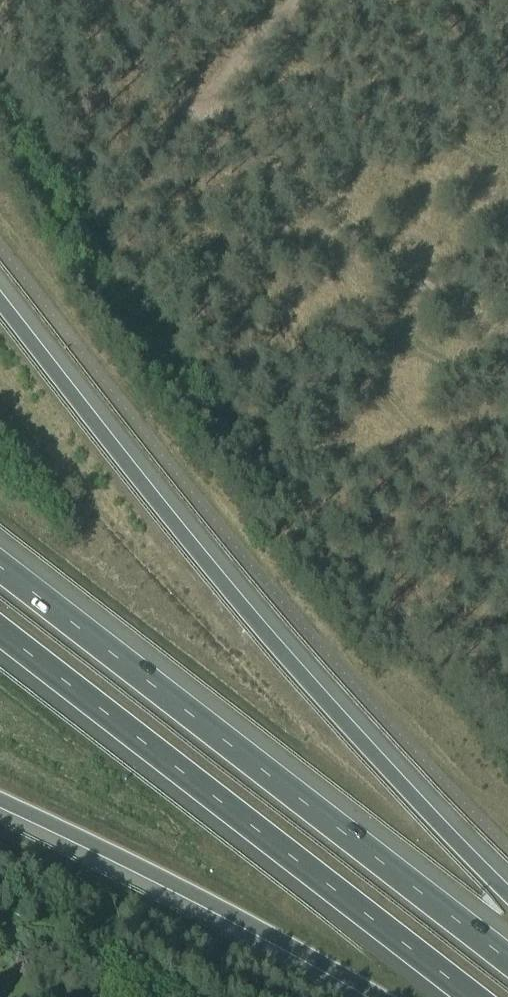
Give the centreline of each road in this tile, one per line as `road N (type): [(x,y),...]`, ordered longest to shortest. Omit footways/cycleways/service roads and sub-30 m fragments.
road 1 (motorway): [(507,895),(303,676),(0,302)]
road 2 (motorway): [(507,962),(0,569)]
road 3 (motorway): [(0,631),(473,996)]
road 4 (motorway): [(0,799),(379,996)]
road 5 (track): [(55,0),(195,111),(284,0)]

